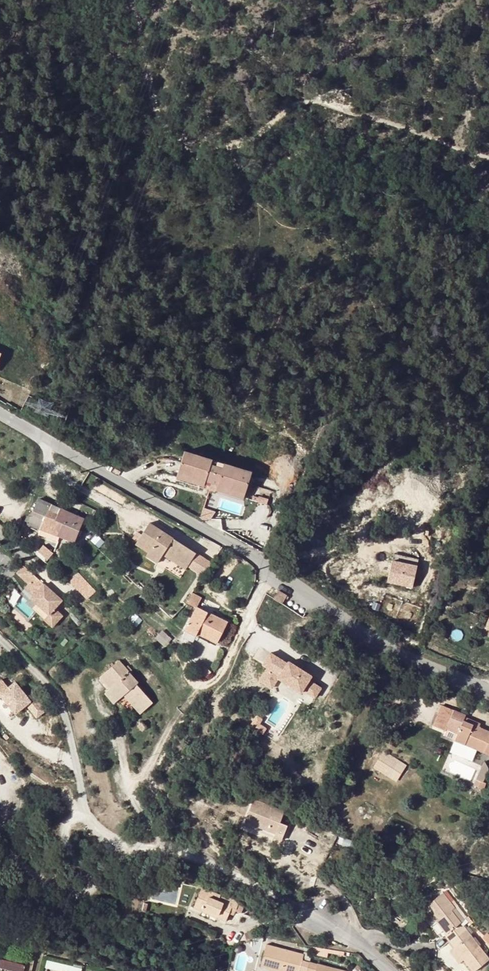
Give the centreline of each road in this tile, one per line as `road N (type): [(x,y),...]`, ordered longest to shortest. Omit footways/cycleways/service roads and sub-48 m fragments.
road 1 (unclassified): [(488,691),(397,654),(270,568),(0,408)]
road 2 (residential): [(304,911),(189,854),(120,841),(82,814),(71,818),(65,834),(89,877),(87,895),(33,877),(0,840)]

